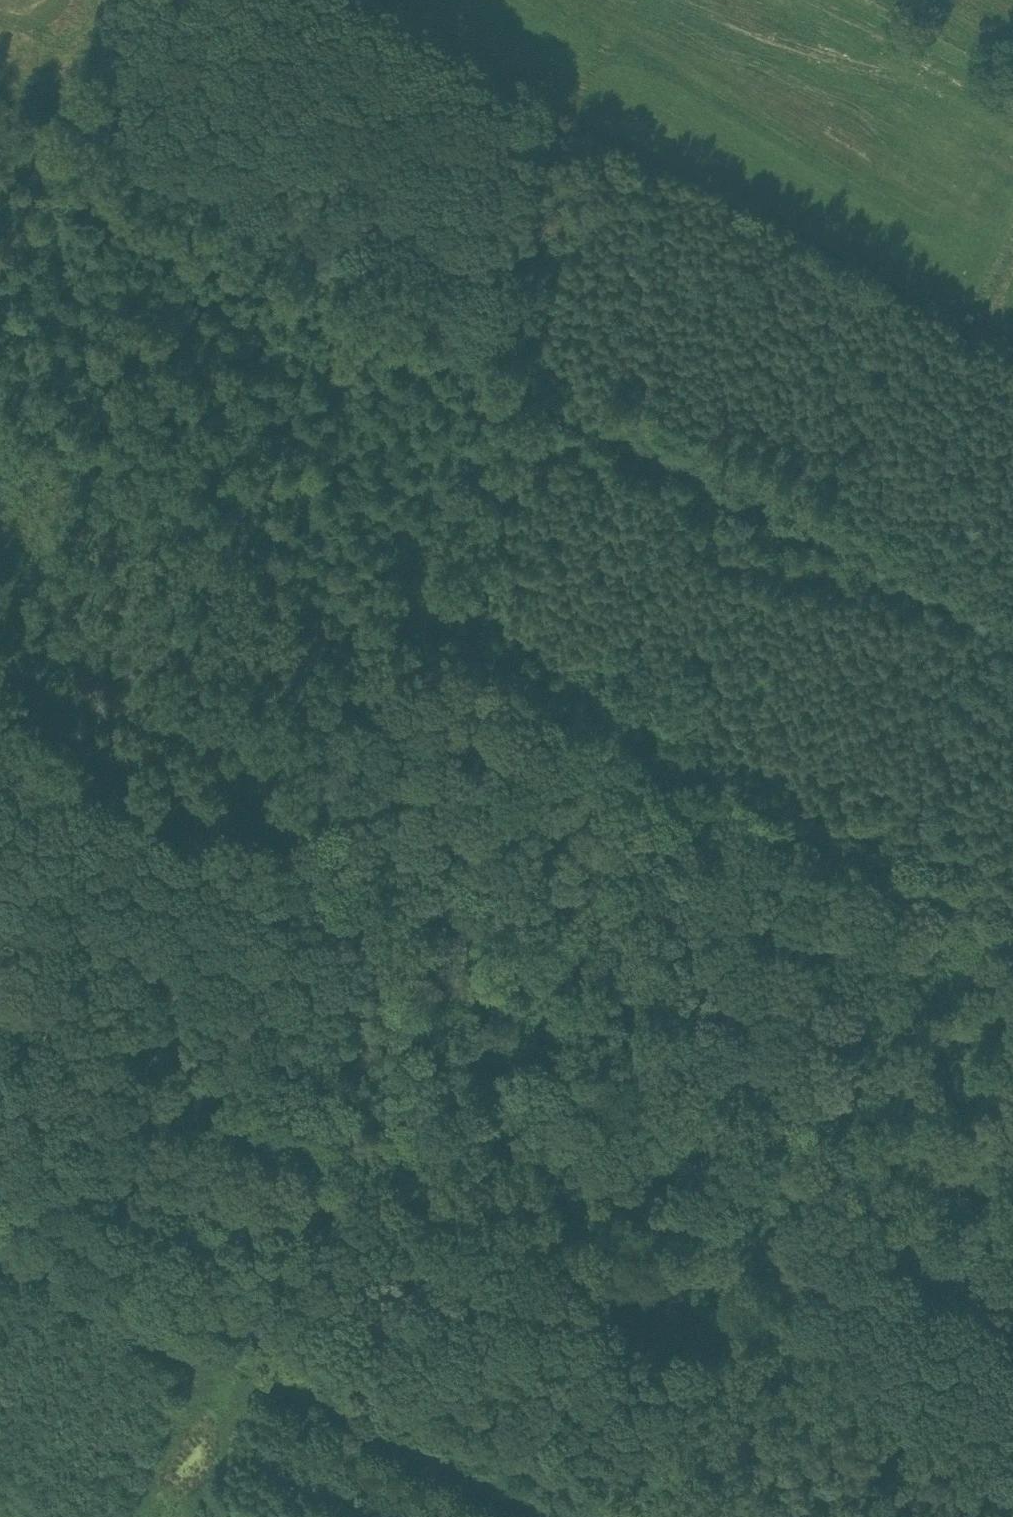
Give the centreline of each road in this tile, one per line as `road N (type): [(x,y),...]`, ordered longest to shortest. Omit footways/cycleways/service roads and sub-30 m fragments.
road 1 (track): [(1012,638),(537,391),(54,182),(0,136)]
road 2 (track): [(1012,1483),(0,982)]

